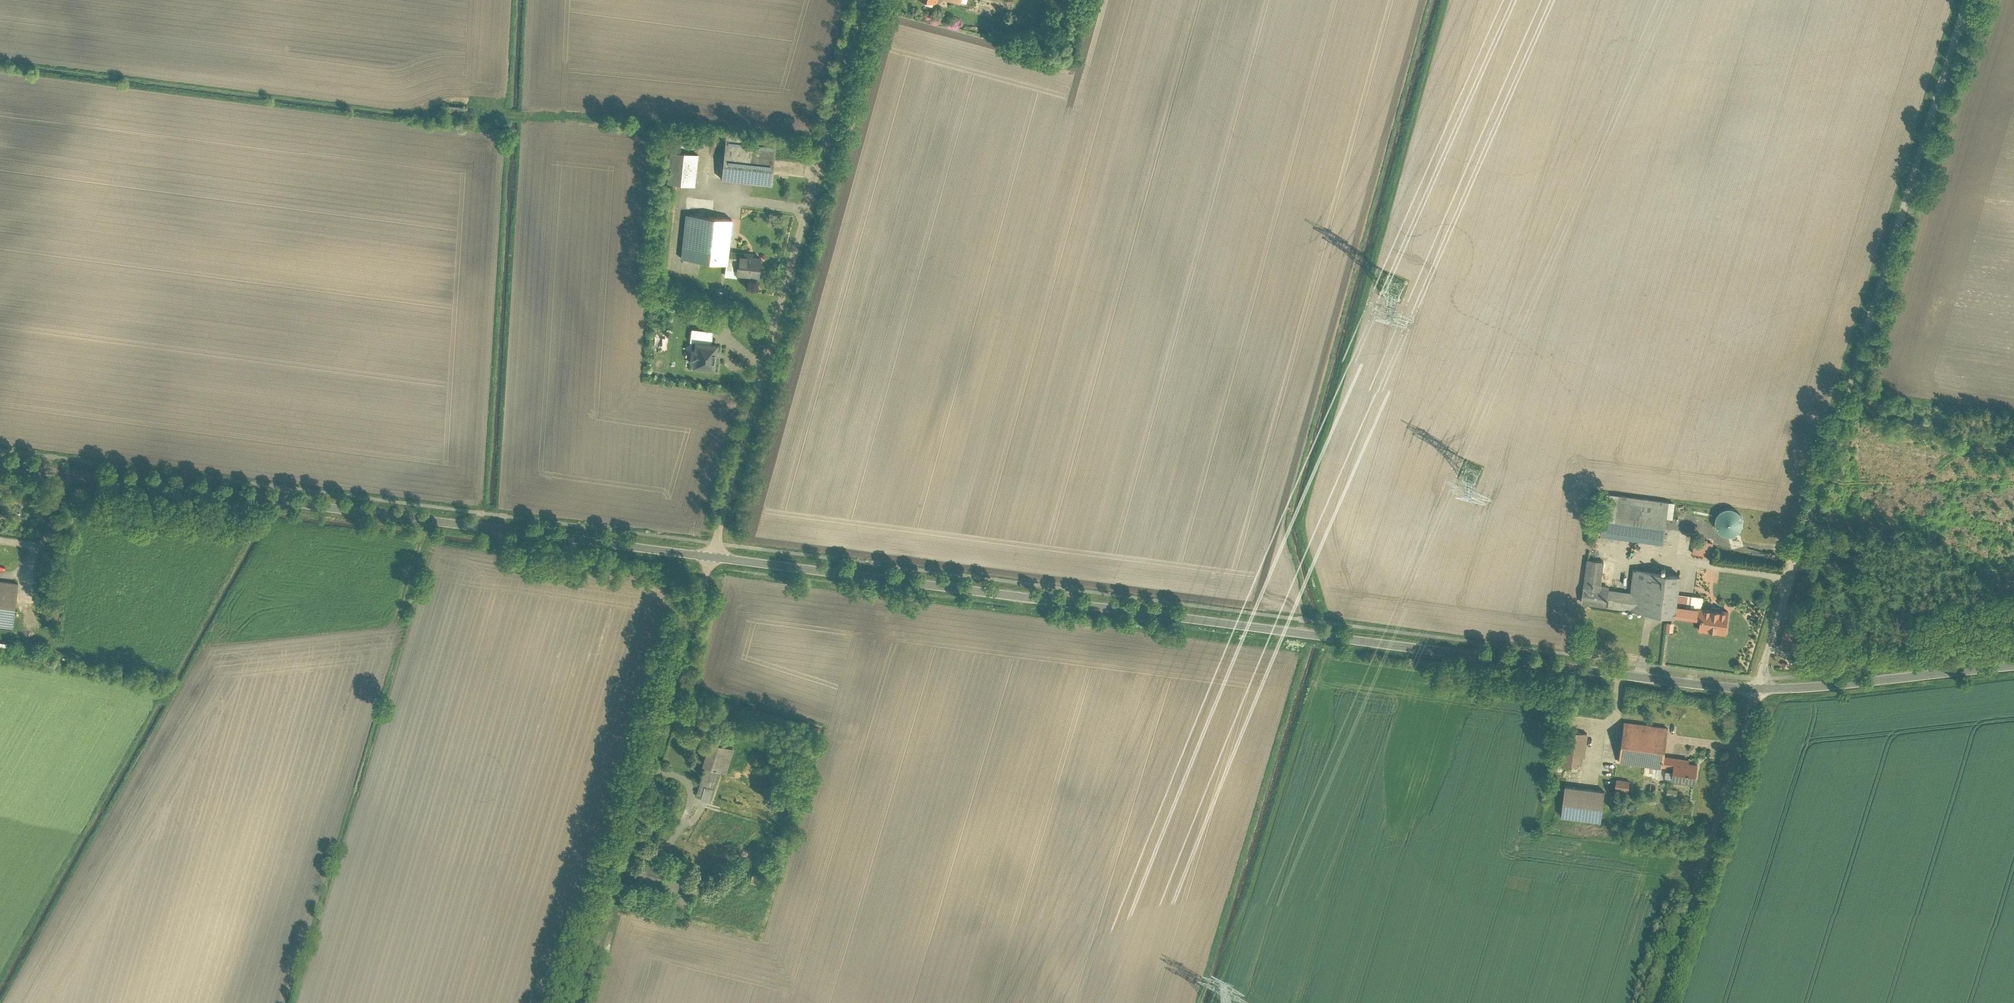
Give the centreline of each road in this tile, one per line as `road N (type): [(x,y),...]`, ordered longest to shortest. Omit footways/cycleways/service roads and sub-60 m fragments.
road 1 (tertiary): [(713,557),(1758,689)]
road 2 (unclassified): [(1758,689),(1967,0)]
road 3 (tertiary): [(713,557),(0,465)]
road 4 (unclassified): [(863,0),(713,557)]
road 5 (unclassified): [(713,557),(580,1002)]
road 6 (unclassified): [(1661,1002),(1758,689)]
road 7 (tertiary): [(1758,689),(2013,666)]

